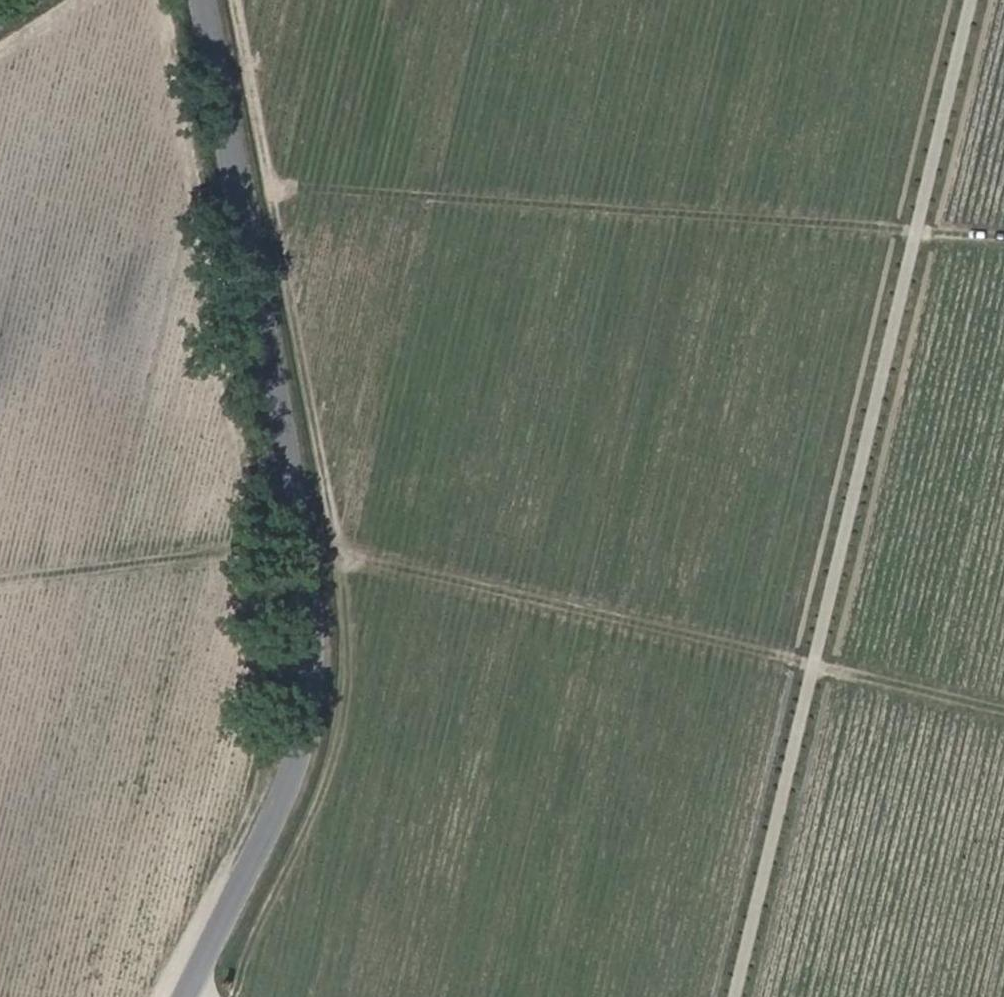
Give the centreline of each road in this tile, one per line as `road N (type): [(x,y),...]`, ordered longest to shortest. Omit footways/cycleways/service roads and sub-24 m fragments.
road 1 (unclassified): [(183,996),(297,765),(321,628),(319,584),(199,0)]
road 2 (track): [(233,0),(340,557),(343,680),(328,761),(302,829),(213,996)]
road 3 (track): [(730,996),(966,0)]
road 4 (track): [(1003,237),(270,186)]
road 5 (track): [(340,557),(1003,709)]
road 6 (track): [(157,0),(259,547)]
road 7 (track): [(259,547),(0,580)]

